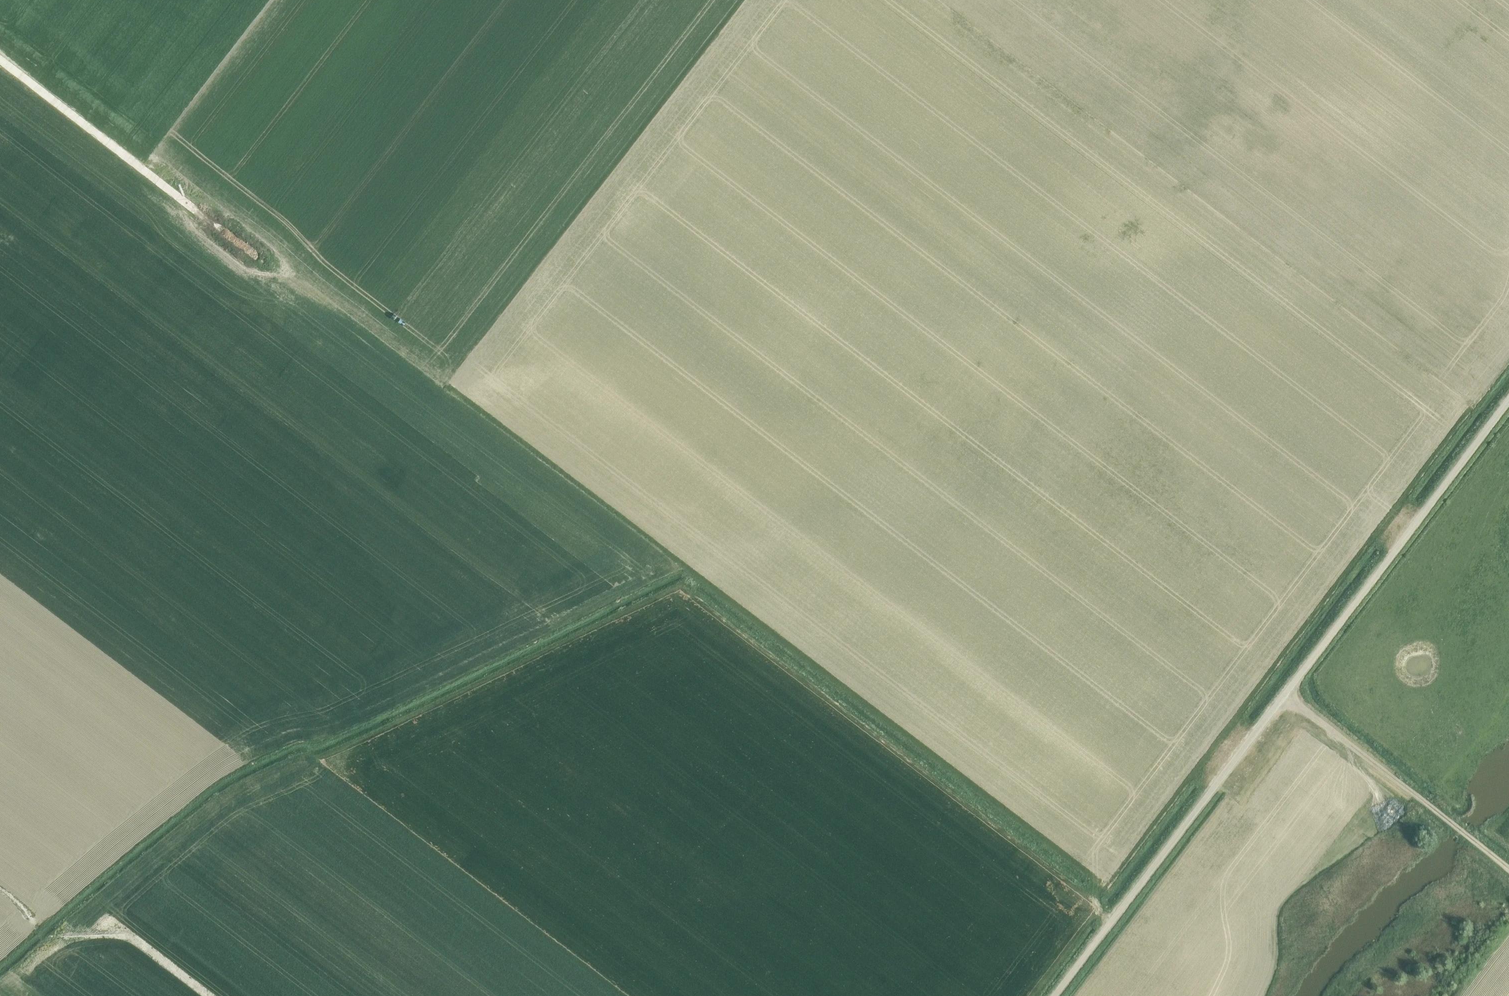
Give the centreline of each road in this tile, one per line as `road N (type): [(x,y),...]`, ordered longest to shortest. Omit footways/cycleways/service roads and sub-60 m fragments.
road 1 (unclassified): [(1054,995),(1508,399)]
road 2 (track): [(1508,868),(1284,695)]

